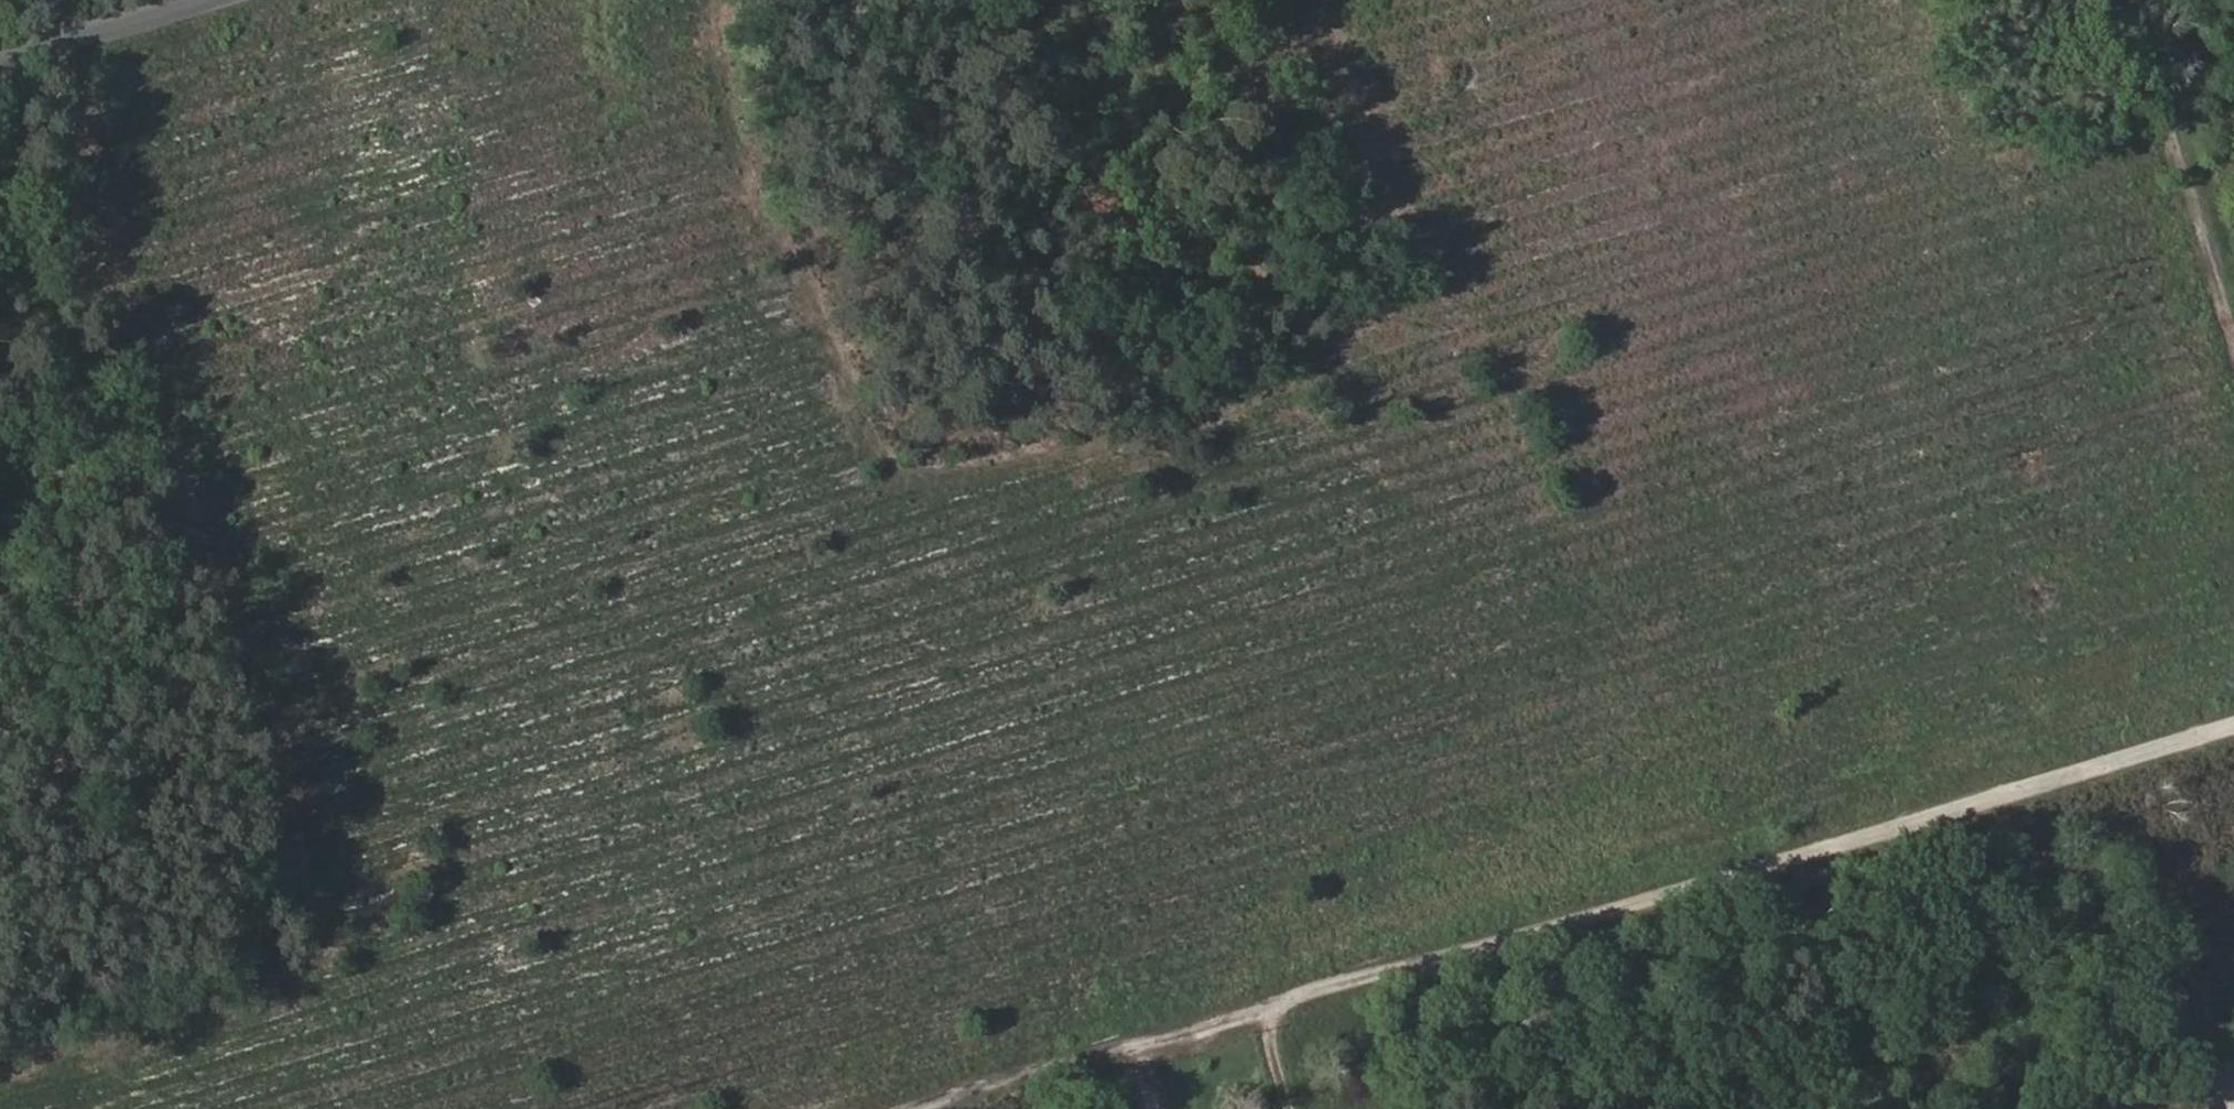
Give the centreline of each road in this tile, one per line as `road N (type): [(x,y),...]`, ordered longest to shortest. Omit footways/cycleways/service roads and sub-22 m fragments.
road 1 (track): [(953,1108),(2233,725)]
road 2 (residential): [(178,0),(0,56)]

